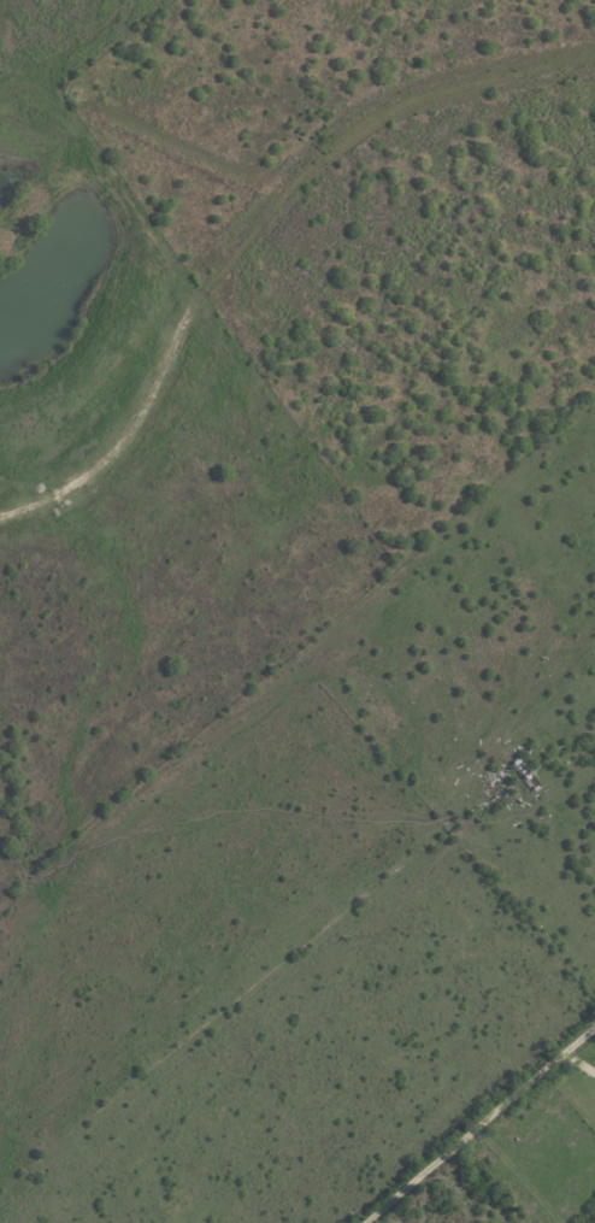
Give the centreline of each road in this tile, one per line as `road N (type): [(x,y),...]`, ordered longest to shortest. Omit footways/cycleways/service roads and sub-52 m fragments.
road 1 (residential): [(359,1222),(594,1026)]

